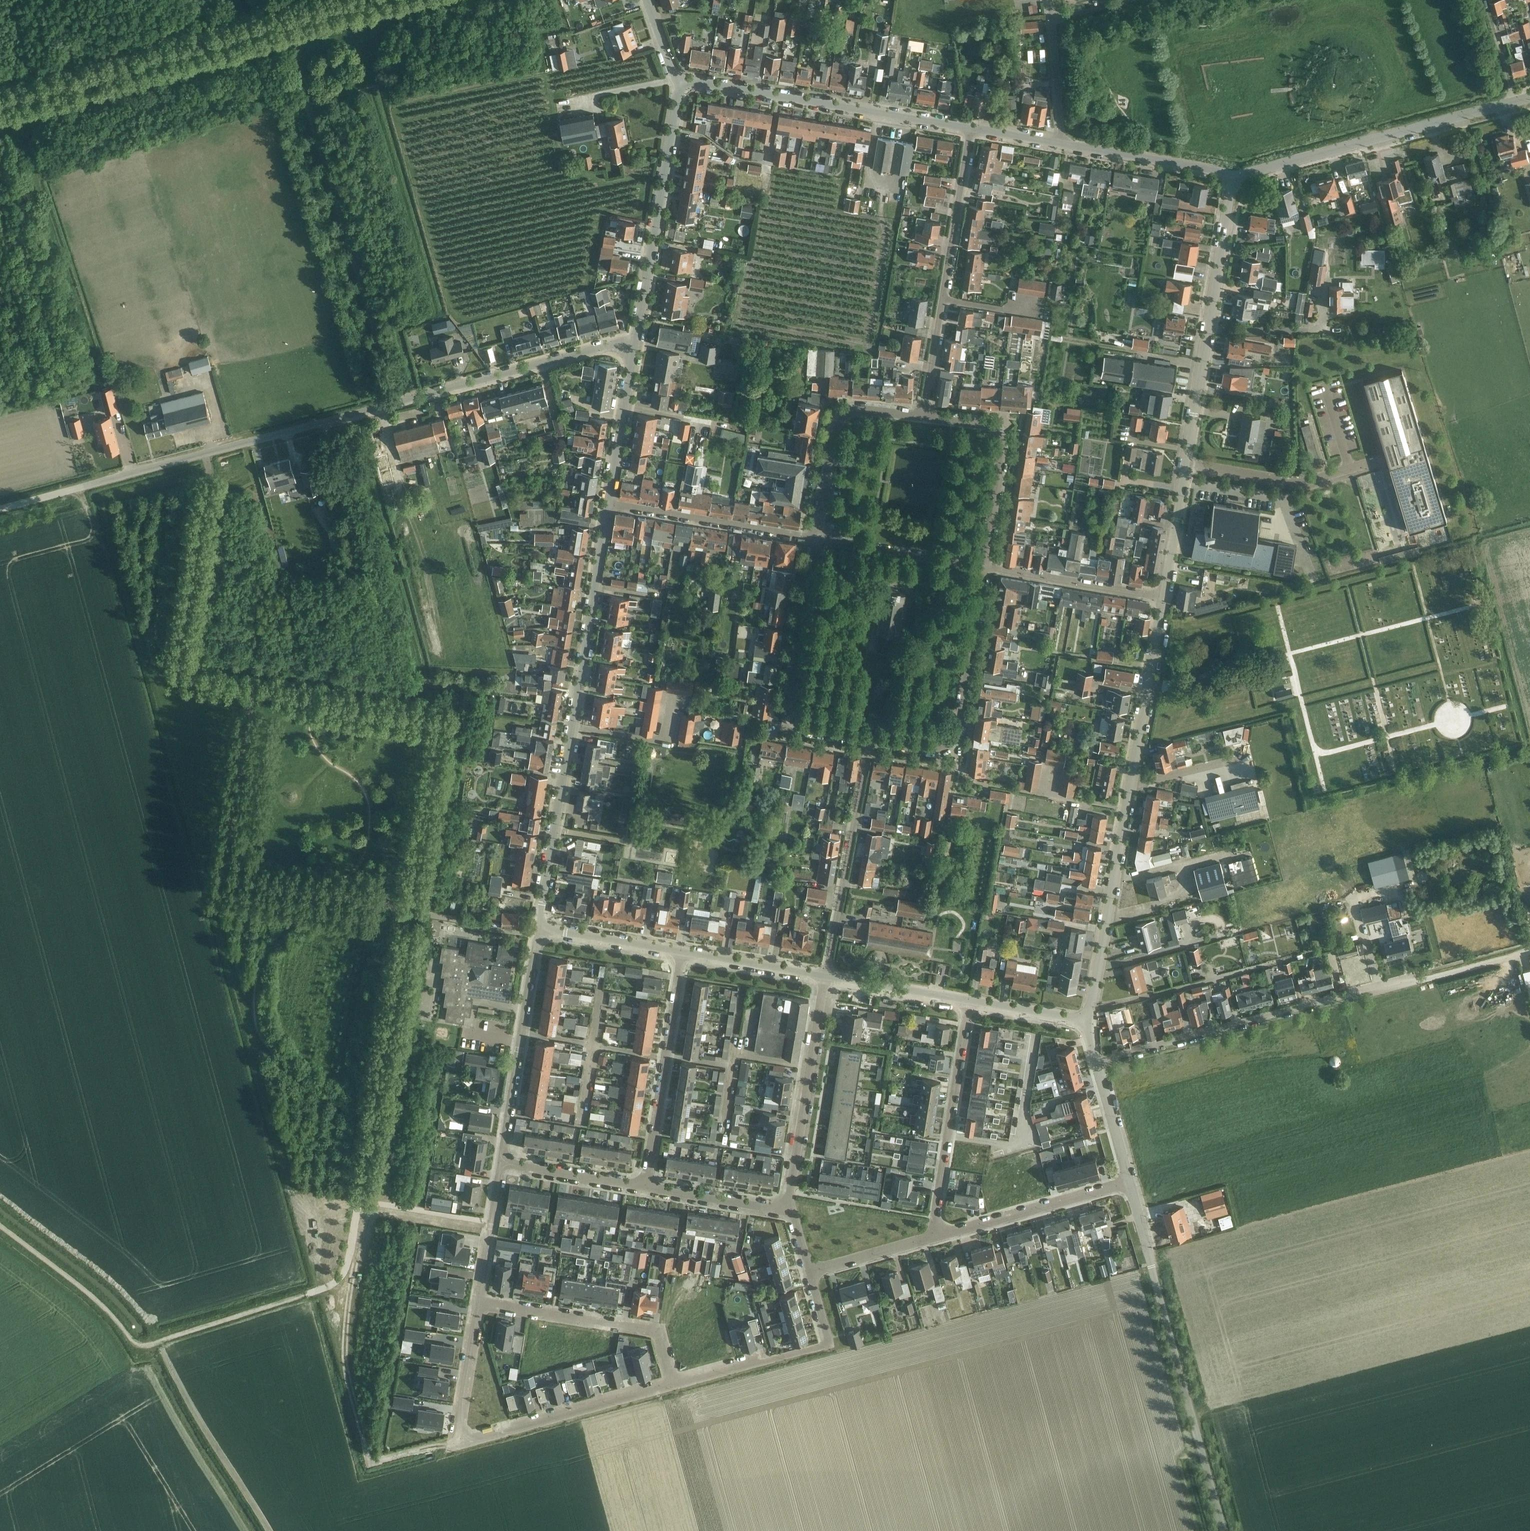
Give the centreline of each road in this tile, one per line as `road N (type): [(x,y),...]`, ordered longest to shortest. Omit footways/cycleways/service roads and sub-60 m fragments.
road 1 (residential): [(545,924),(541,909),(607,500)]
road 2 (unclassified): [(0,509),(397,402)]
road 3 (residential): [(673,1383),(467,1437),(459,1425),(479,1303)]
road 4 (residential): [(1095,1061),(1417,981)]
road 5 (tertiary): [(1235,175),(1529,98)]
road 6 (tertiary): [(973,129),(680,81)]
road 7 (residential): [(1185,463),(1235,175)]
road 8 (residential): [(925,415),(973,129)]
road 9 (unclassified): [(1224,1530),(1152,1267)]
road 10 (residential): [(634,347),(680,81)]
road 11 (residential): [(816,537),(789,709),(808,730),(869,739)]
road 12 (residential): [(397,402),(614,345),(634,347)]
road 13 (residential): [(826,977),(869,739)]
road 14 (residential): [(502,1161),(545,924)]
road 15 (residential): [(942,1236),(935,1210),(971,1002)]
road 16 (residential): [(646,1186),(682,952)]
road 17 (residential): [(790,1210),(826,977)]
road 18 (residential): [(479,1303),(649,1329),(673,1383)]
road 19 (residential): [(1089,1023),(1124,808)]
road 20 (residential): [(1124,808),(1164,597)]
road 21 (residential): [(984,566),(1001,436),(988,424),(925,415)]
road 22 (residential): [(816,537),(607,500)]
road 23 (residential): [(925,415),(862,408),(838,420),(816,537)]
road 24 (residential): [(1124,808),(974,783),(959,770),(950,745)]
road 25 (residential): [(942,1236),(1130,1182)]
road 26 (residential): [(1185,463),(1298,482),(1367,463)]
road 27 (residential): [(1164,597),(984,566)]
road 28 (residential): [(950,745),(984,566)]
road 29 (tertiary): [(1235,175),(1062,143)]
road 30 (residential): [(984,566),(816,537)]
road 31 (residential): [(829,1344),(673,1383)]
road 32 (residential): [(607,500),(634,347)]
road 33 (residential): [(971,1002),(826,977)]
road 34 (residential): [(646,1186),(502,1161)]
road 35 (residential): [(826,977),(682,952)]
road 36 (residential): [(790,1210),(646,1186)]
road 37 (residential): [(479,1303),(502,1161)]
road 38 (unclassified): [(1062,143),(1050,0)]
road 39 (residential): [(682,952),(545,924)]
road 40 (residential): [(810,1272),(942,1236)]
road 41 (residential): [(1164,597),(1185,463)]
road 42 (residential): [(1130,1182),(1095,1061)]
road 43 (residential): [(1089,1023),(971,1002)]

